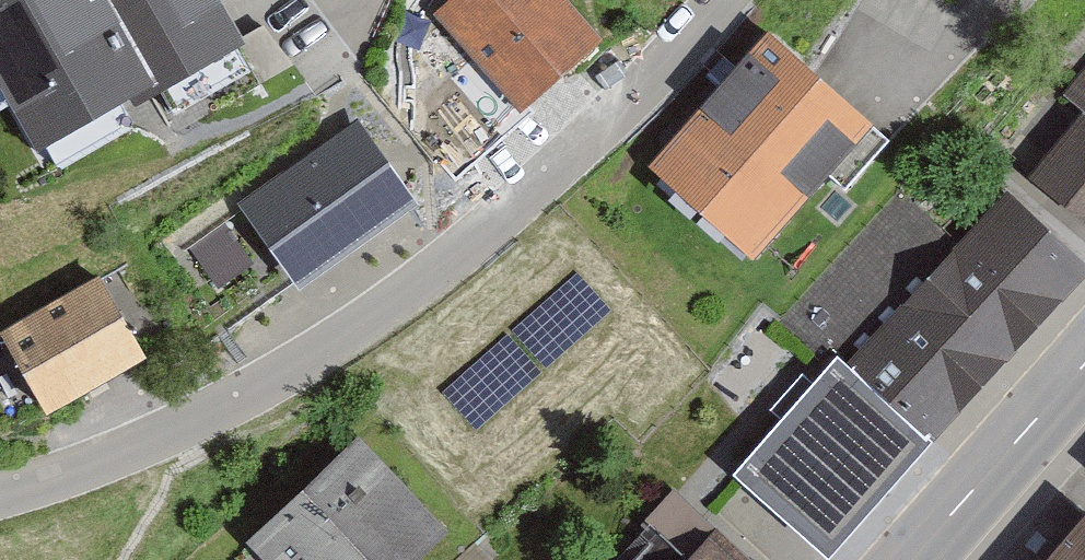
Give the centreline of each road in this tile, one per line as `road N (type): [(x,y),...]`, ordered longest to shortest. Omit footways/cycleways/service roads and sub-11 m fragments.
road 1 (residential): [(0,491),(175,432),(254,394),(448,264),(653,78),(716,0)]
road 2 (secondary): [(1084,362),(908,559)]

